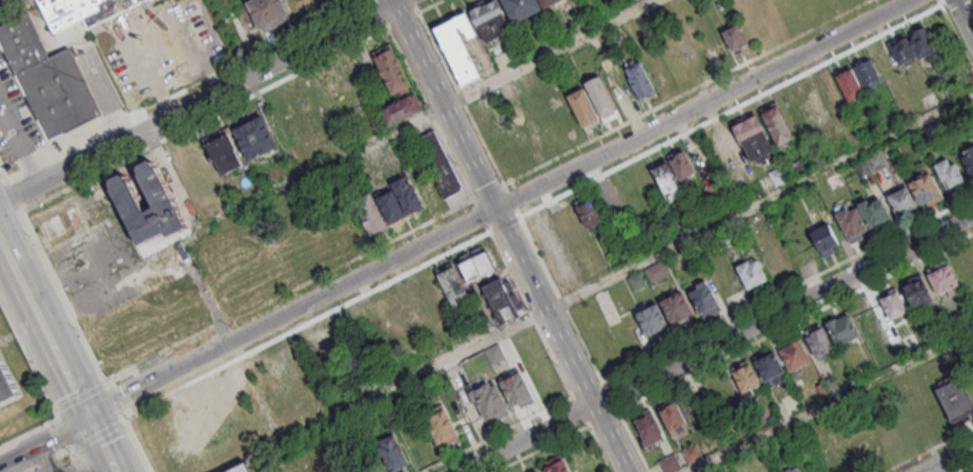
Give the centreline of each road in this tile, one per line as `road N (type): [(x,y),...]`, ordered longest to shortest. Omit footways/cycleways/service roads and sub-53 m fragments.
road 1 (residential): [(901,0),(88,417)]
road 2 (residential): [(459,471),(972,214)]
road 3 (tertiary): [(390,0),(626,471)]
road 4 (residential): [(0,204),(405,0)]

